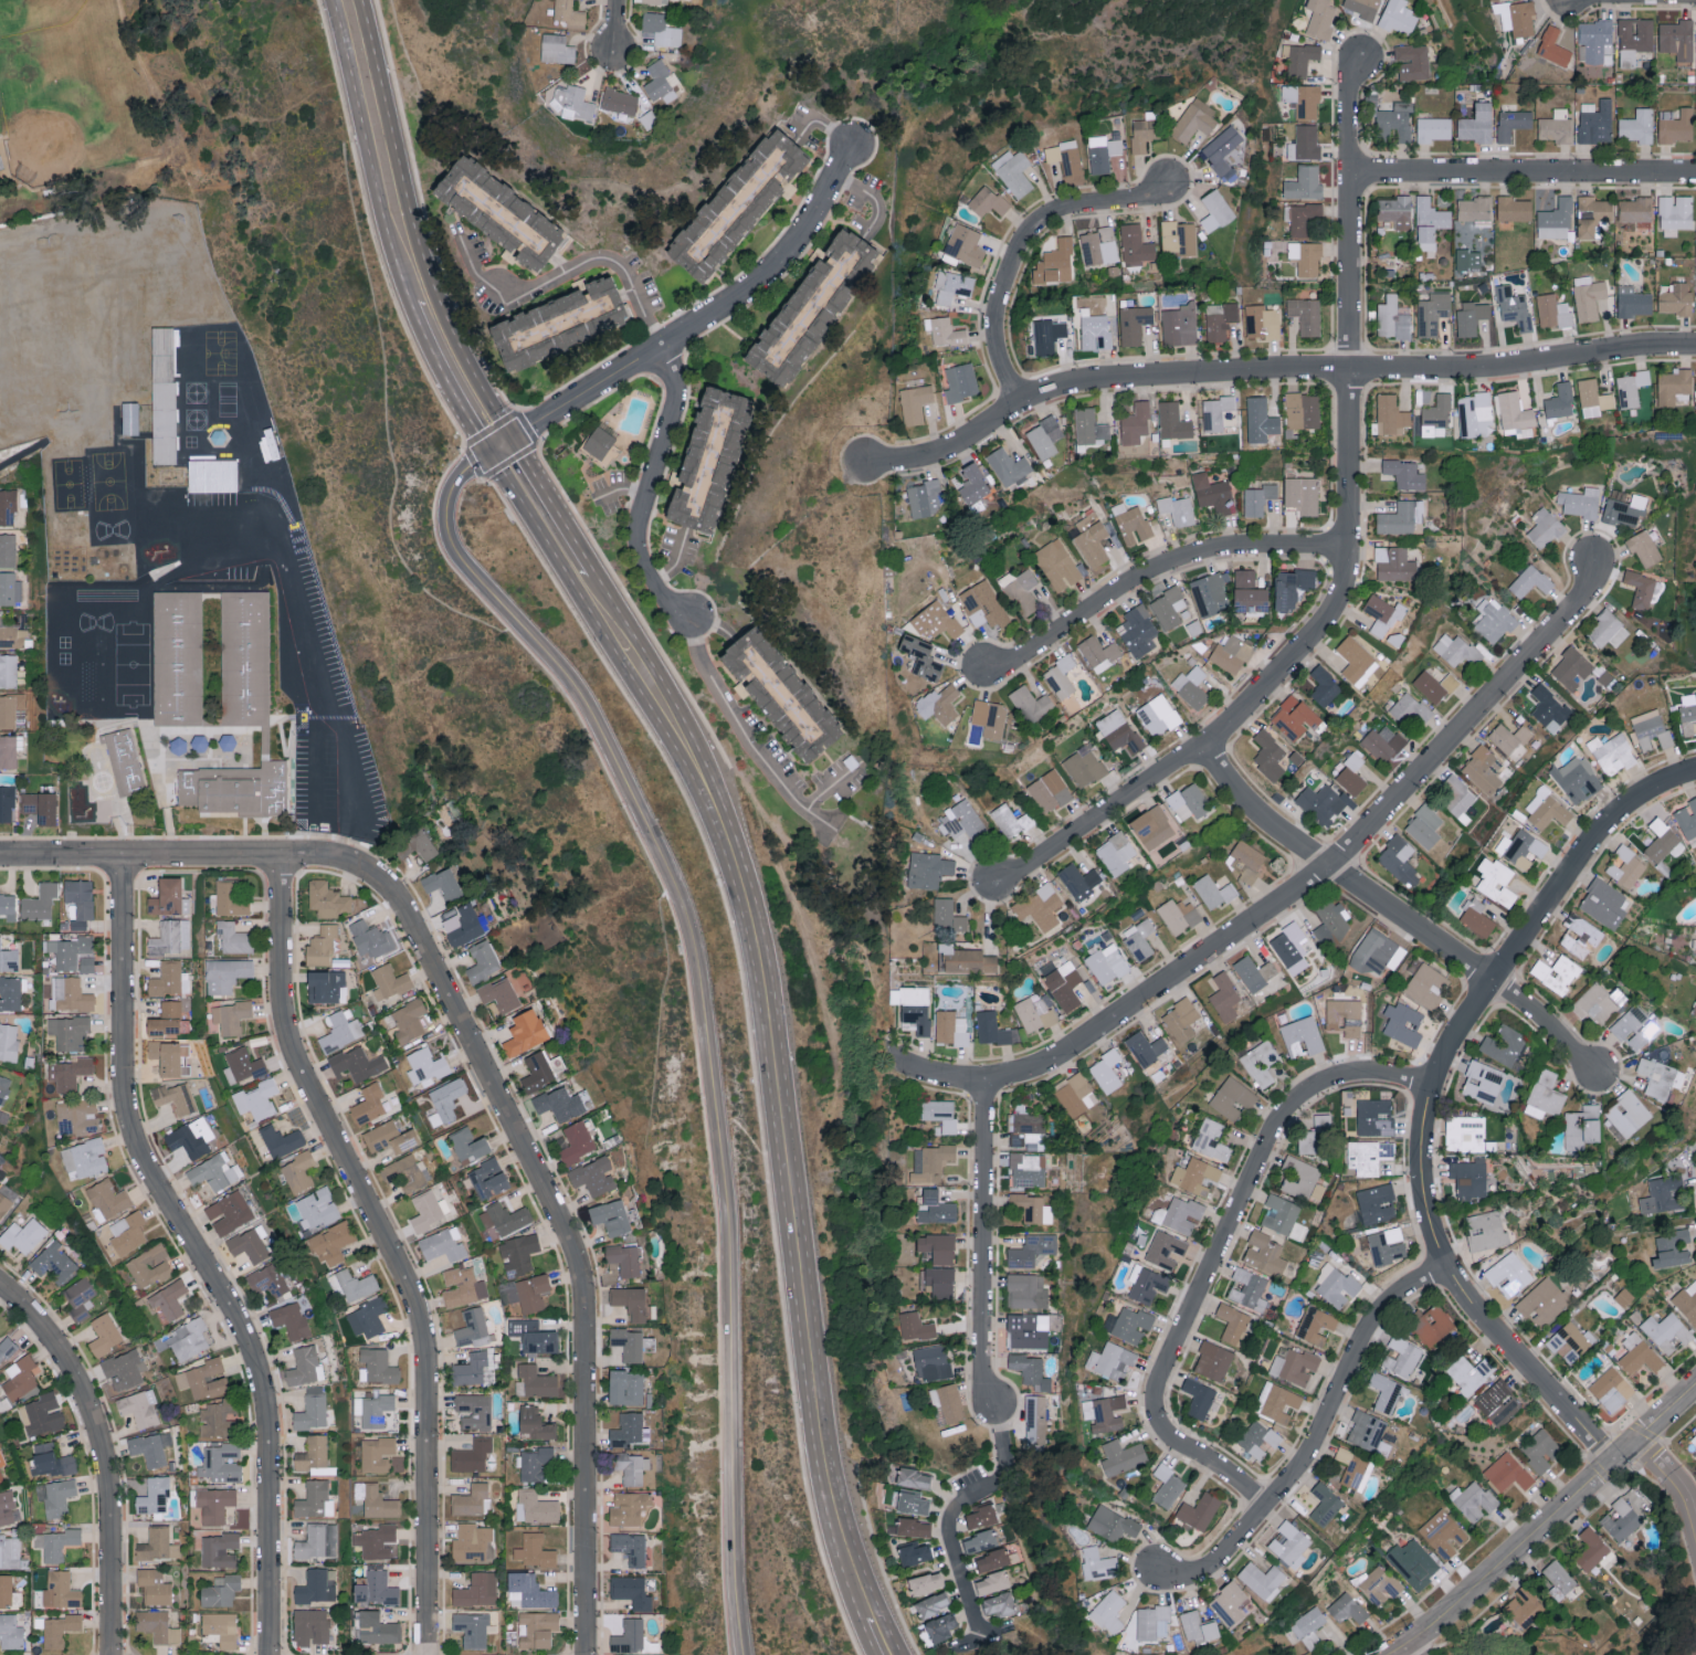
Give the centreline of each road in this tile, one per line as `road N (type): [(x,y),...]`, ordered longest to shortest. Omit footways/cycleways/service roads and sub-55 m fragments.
road 1 (residential): [(487,457),(449,502),(454,545),(587,704),(694,942),(734,1237),(745,1654)]
road 2 (residential): [(994,884),(1204,741),(1321,632),(1340,604),(1348,551),(1355,60)]
road 3 (secondary): [(872,1619),(819,1456),(752,925),(697,769),(640,668)]
road 4 (residential): [(895,1060),(913,1071),(988,1083),(1063,1058),(1344,851),(1587,590),(1593,558)]
road 5 (residential): [(1612,1459),(1472,1305),(1446,1264),(1433,1232),(1422,1152),(1429,1081),(1489,979),(1602,824),(1641,793),(1695,769)]
road 6 (residential): [(868,463),(946,455),(1022,408),(1098,384),(1249,373),(1493,372),(1695,345)]
road 7 (residential): [(590,1654),(586,1307),(573,1244),(399,898),(362,869)]
road 8 (residential): [(273,1654),(265,1379),(247,1335),(147,1168),(129,1121),(124,855)]
road 9 (residential): [(428,1654),(425,1334),(413,1292),(288,1035),(285,856)]
road 10 (residential): [(978,1636),(948,1519),(958,1501),(994,1480),(1003,1463),(1003,1438),(988,1406),(988,1083)]
road 11 (residential): [(1204,741),(1241,798),(1270,824),(1509,991),(1599,1072)]
road 12 (residential): [(1160,1426),(1158,1390),(1285,1109),(1315,1086),(1356,1073),(1429,1081)]
road 13 (secondary): [(514,441),(457,340),(414,230),(363,0)]
road 14 (residential): [(857,141),(779,265),(738,301),(514,441)]
road 15 (residential): [(1158,1577),(1200,1578),(1214,1569),(1304,1469),(1366,1326),(1401,1290),(1446,1264)]
road 16 (tertiary): [(1388,1654),(1441,1617),(1695,1382)]
road 17 (residential): [(116,1654),(113,1506),(89,1404),(73,1372),(0,1287)]
road 18 (residential): [(986,666),(1016,657),(1178,565),(1244,550),(1348,551)]
road 19 (residential): [(0,855),(329,856),(362,869)]
road 20 (residential): [(1352,172),(1695,171)]
road 21 (residential): [(1022,408),(999,351),(999,306),(1025,236),(1065,208),(1170,197)]
road 22 (secondary): [(329,0),(408,304)]
road 23 (residential): [(691,615),(661,592),(641,558),(639,528),(676,401),(660,351)]
road 24 (secondary): [(487,457),(596,629),(617,657),(640,668)]
road 25 (secondary): [(408,304),(487,457)]
road 26 (secondary): [(593,572),(514,441)]
road 27 (residential): [(1267,1510),(1233,1478),(1181,1451),(1160,1426)]

